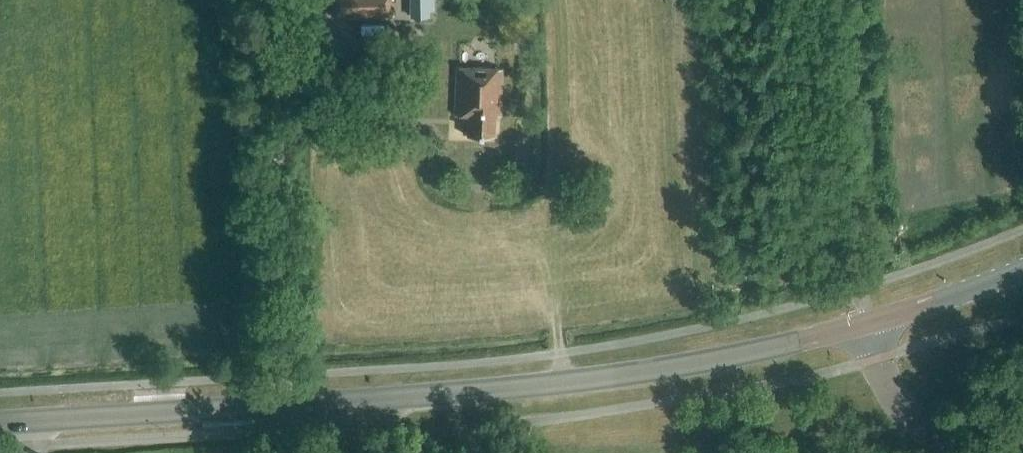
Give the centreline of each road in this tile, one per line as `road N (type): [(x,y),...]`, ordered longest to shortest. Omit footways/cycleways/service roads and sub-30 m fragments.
road 1 (secondary): [(0,424),(592,381),(867,324)]
road 2 (track): [(285,408),(268,0)]
road 3 (tertiary): [(1022,452),(921,426),(901,412),(867,324)]
road 4 (secondary): [(867,324),(1022,271)]

